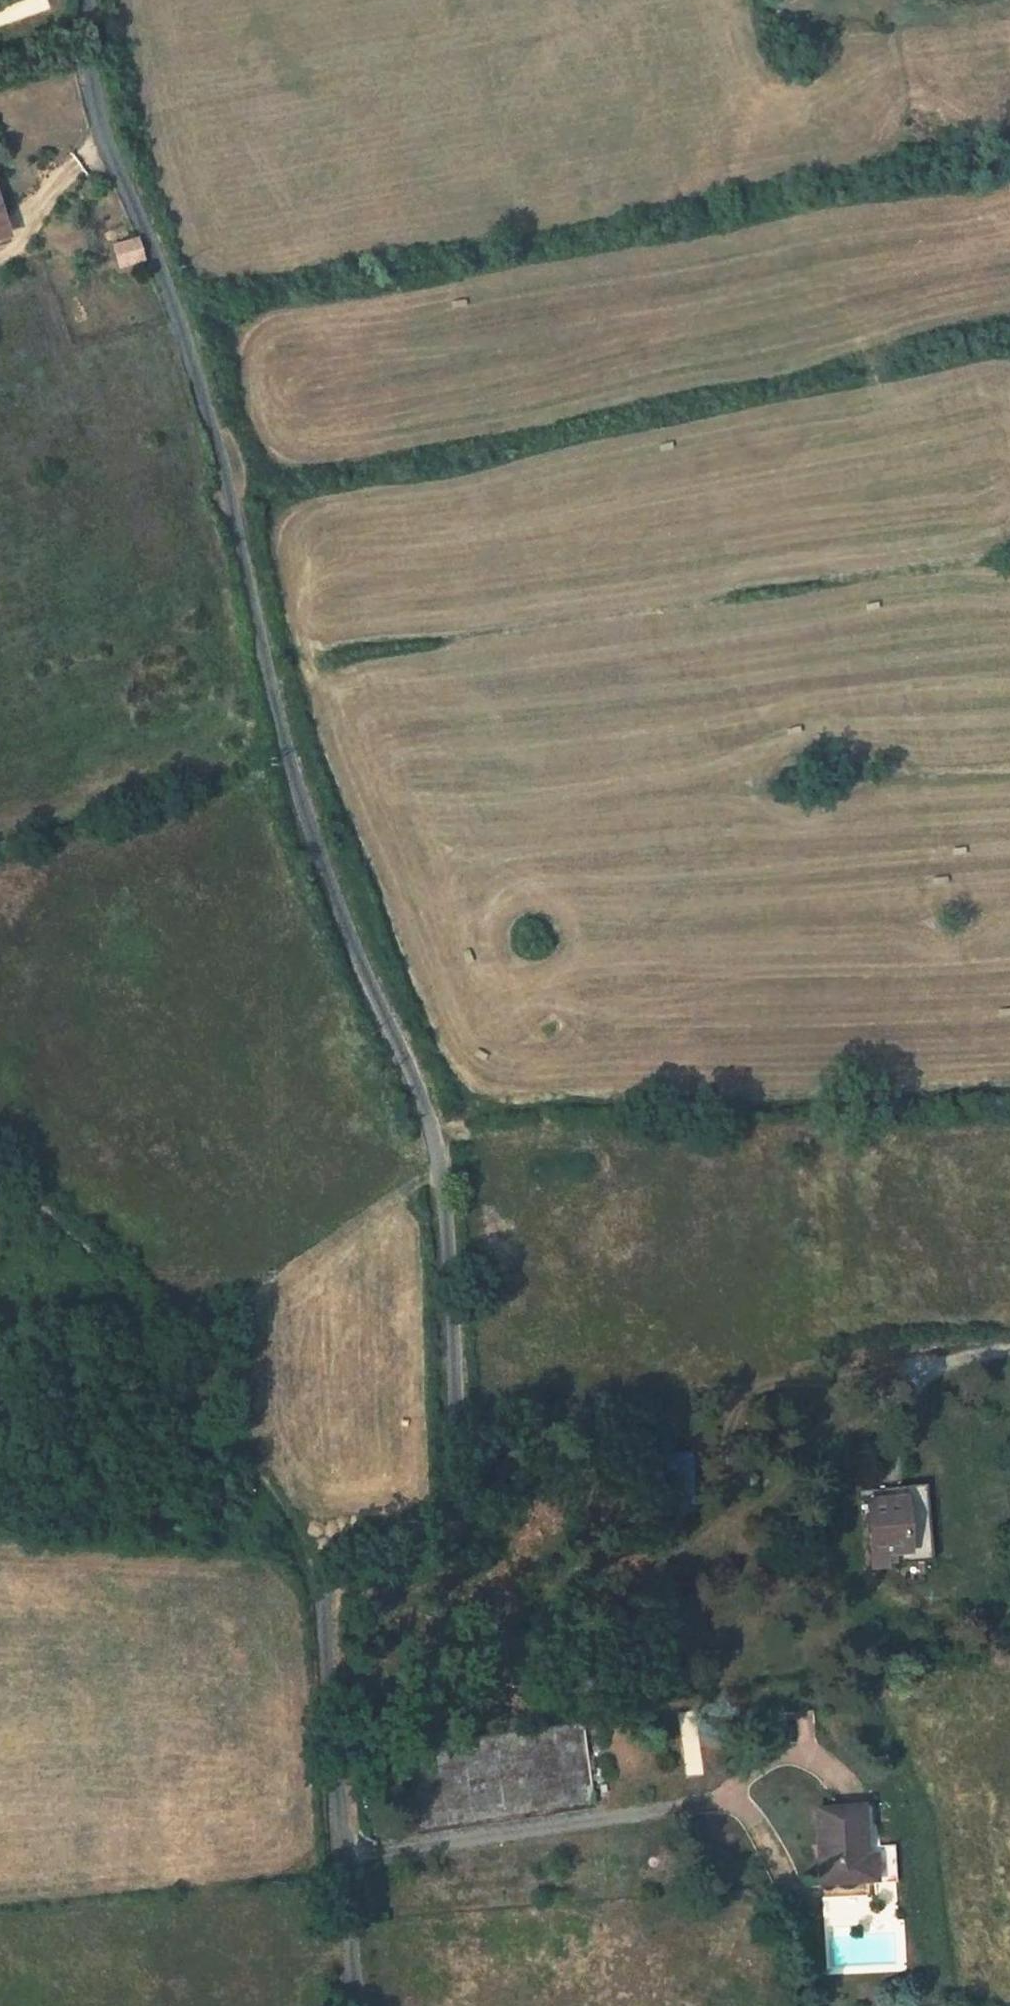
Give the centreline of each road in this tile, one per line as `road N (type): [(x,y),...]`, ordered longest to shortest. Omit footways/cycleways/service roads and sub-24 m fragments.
road 1 (unclassified): [(93,0),(97,106),(182,336),(331,890),(420,1086),(443,1186),(458,1496),(435,1531),(350,1576),(329,1607),(366,2005)]

